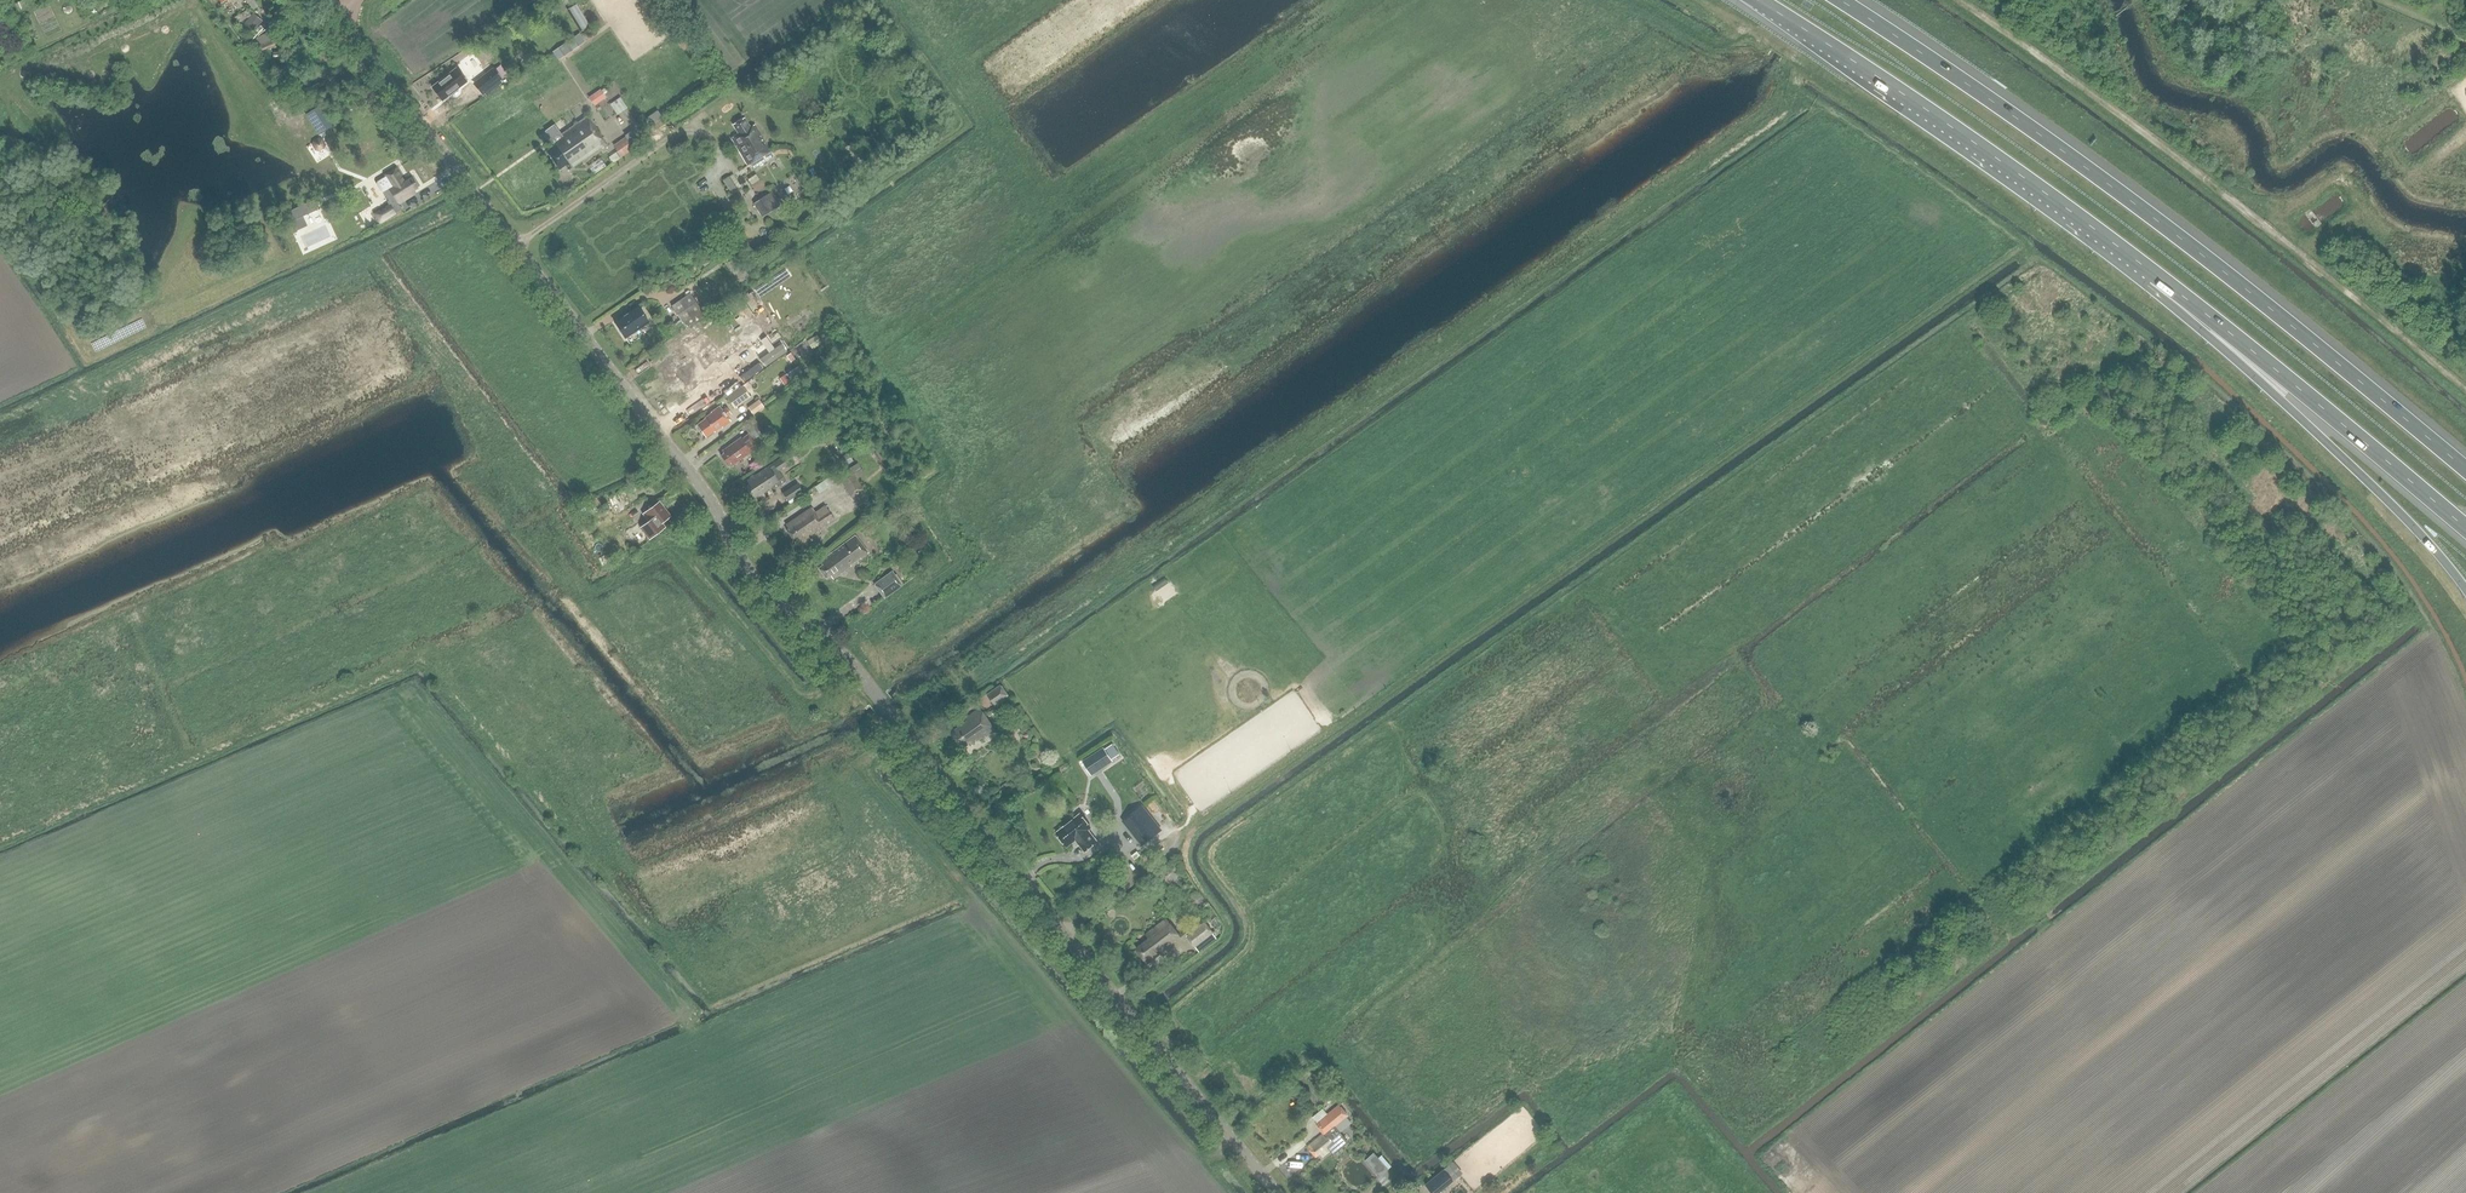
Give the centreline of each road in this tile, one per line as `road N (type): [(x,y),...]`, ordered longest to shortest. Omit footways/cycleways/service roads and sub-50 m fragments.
road 1 (tertiary): [(1276,1192),(842,653),(749,571),(710,500),(336,11)]
road 2 (motorway): [(2465,465),(2130,199),(1843,0)]
road 3 (motorway): [(1759,0),(2152,271)]
road 4 (motorway): [(2152,271),(2206,336),(2379,496),(2465,593)]
road 5 (motorway): [(2152,271),(2465,528)]
road 6 (track): [(515,246),(722,98)]

